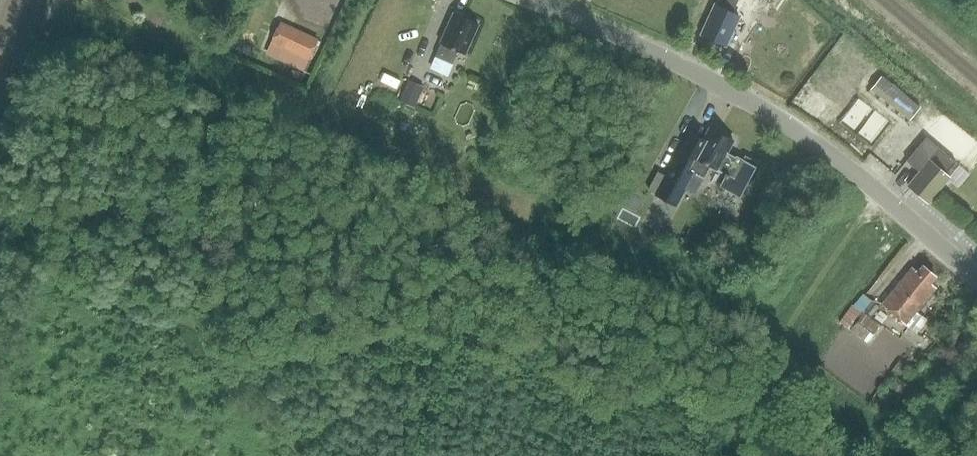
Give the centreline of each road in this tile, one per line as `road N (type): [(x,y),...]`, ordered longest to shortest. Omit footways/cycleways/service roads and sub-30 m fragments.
road 1 (unclassified): [(976,280),(786,122),(678,64),(527,0)]

